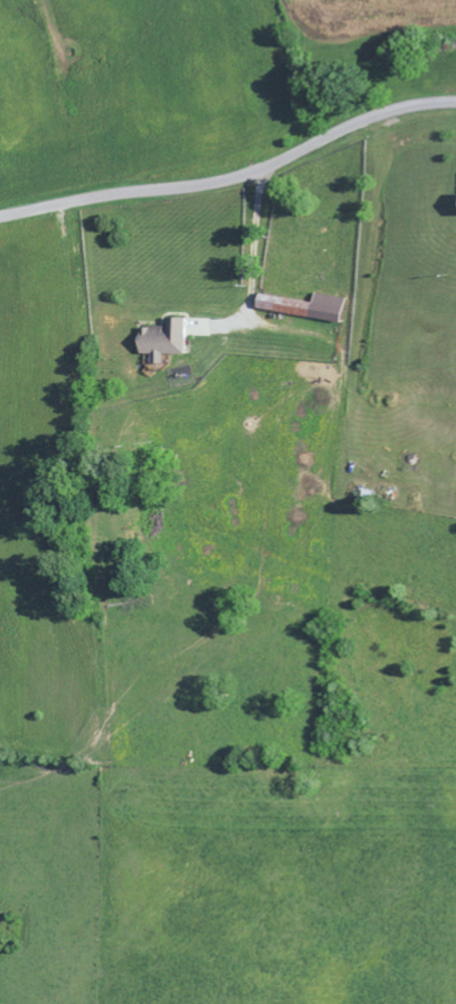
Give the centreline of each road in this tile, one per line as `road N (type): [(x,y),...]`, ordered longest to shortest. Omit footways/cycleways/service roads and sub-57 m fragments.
road 1 (residential): [(455,104),(383,116),(219,184),(0,219)]

